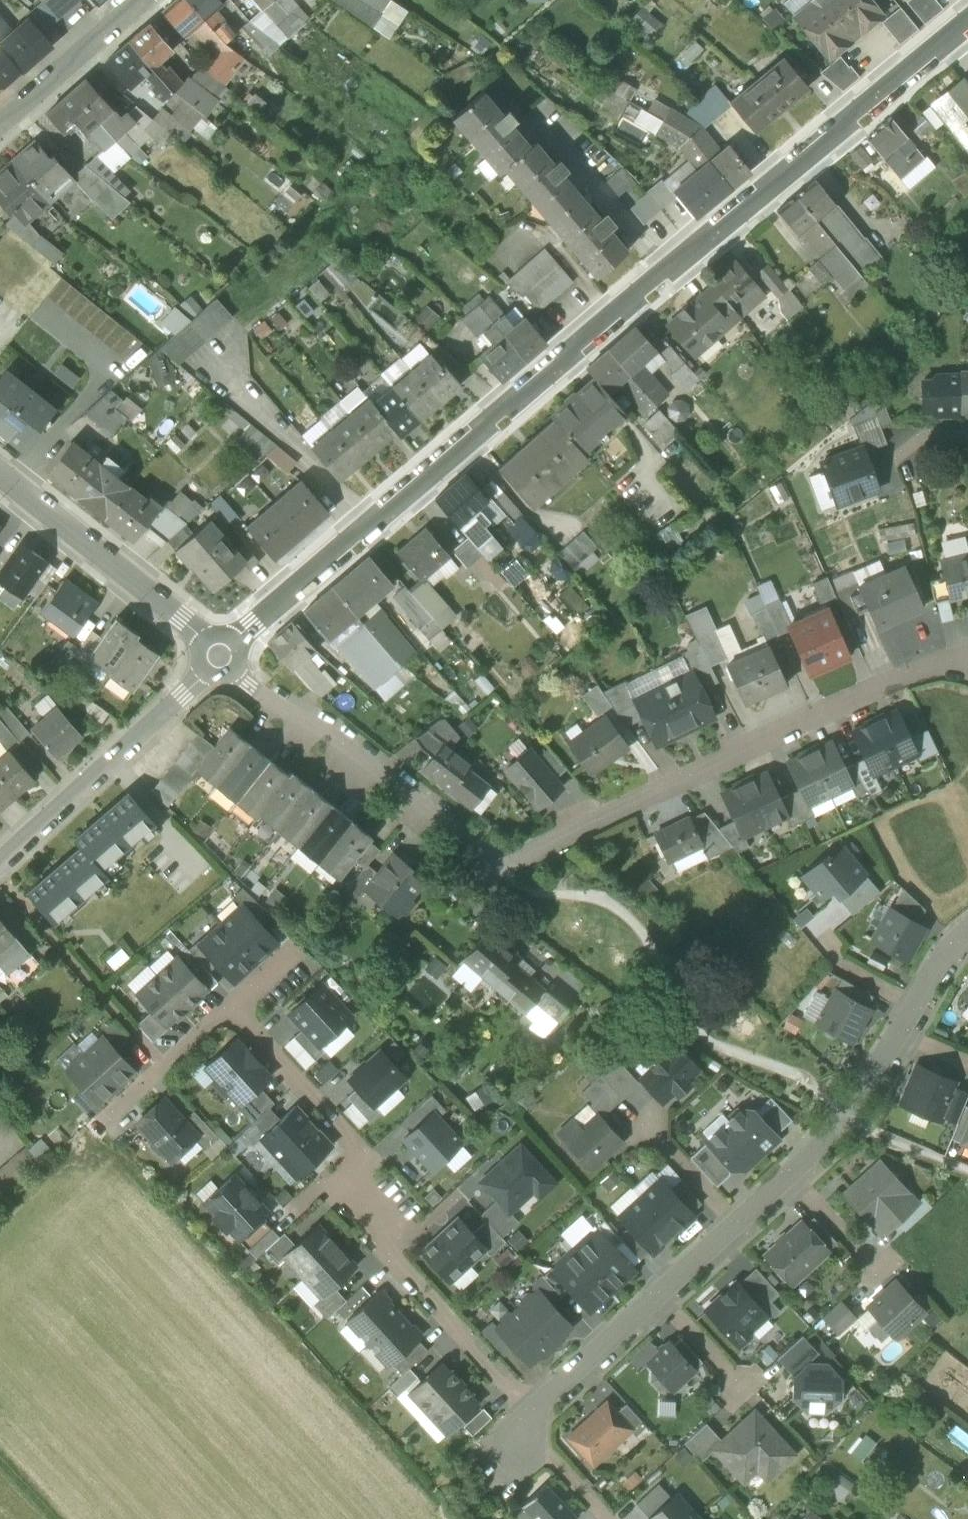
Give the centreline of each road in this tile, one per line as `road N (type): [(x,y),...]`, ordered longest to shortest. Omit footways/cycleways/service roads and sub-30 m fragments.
road 1 (tertiary): [(239,644),(967,28)]
road 2 (unclassified): [(967,657),(915,672),(491,861)]
road 3 (residential): [(234,670),(491,861)]
road 4 (residential): [(391,1255),(354,1151),(228,1006)]
road 5 (residential): [(213,671),(0,859)]
road 6 (tertiary): [(0,470),(212,638)]
road 7 (residential): [(531,1411),(391,1255)]
road 8 (residential): [(147,0),(0,128)]
road 9 (residential): [(656,1295),(531,1411)]
road 10 (residential): [(644,1118),(735,1224)]
road 11 (residential): [(127,1102),(228,1006)]
road 12 (residential): [(967,1169),(840,1118)]
road 13 (residential): [(791,1173),(880,1272)]
road 14 (residential): [(656,1295),(747,1389)]

